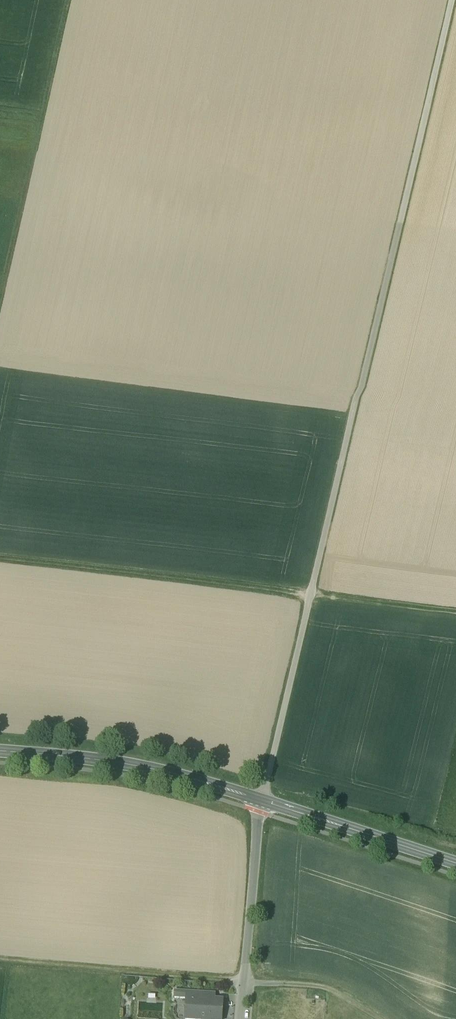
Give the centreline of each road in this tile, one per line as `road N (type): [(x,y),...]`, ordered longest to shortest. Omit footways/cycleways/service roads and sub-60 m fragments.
road 1 (track): [(260,808),(452,0)]
road 2 (track): [(0,574),(455,628)]
road 3 (track): [(0,334),(74,0)]
road 4 (secondary): [(260,808),(122,771),(0,760)]
road 5 (track): [(242,989),(0,969)]
road 6 (secondary): [(455,874),(260,808)]
road 7 (unclassified): [(260,808),(242,989)]

